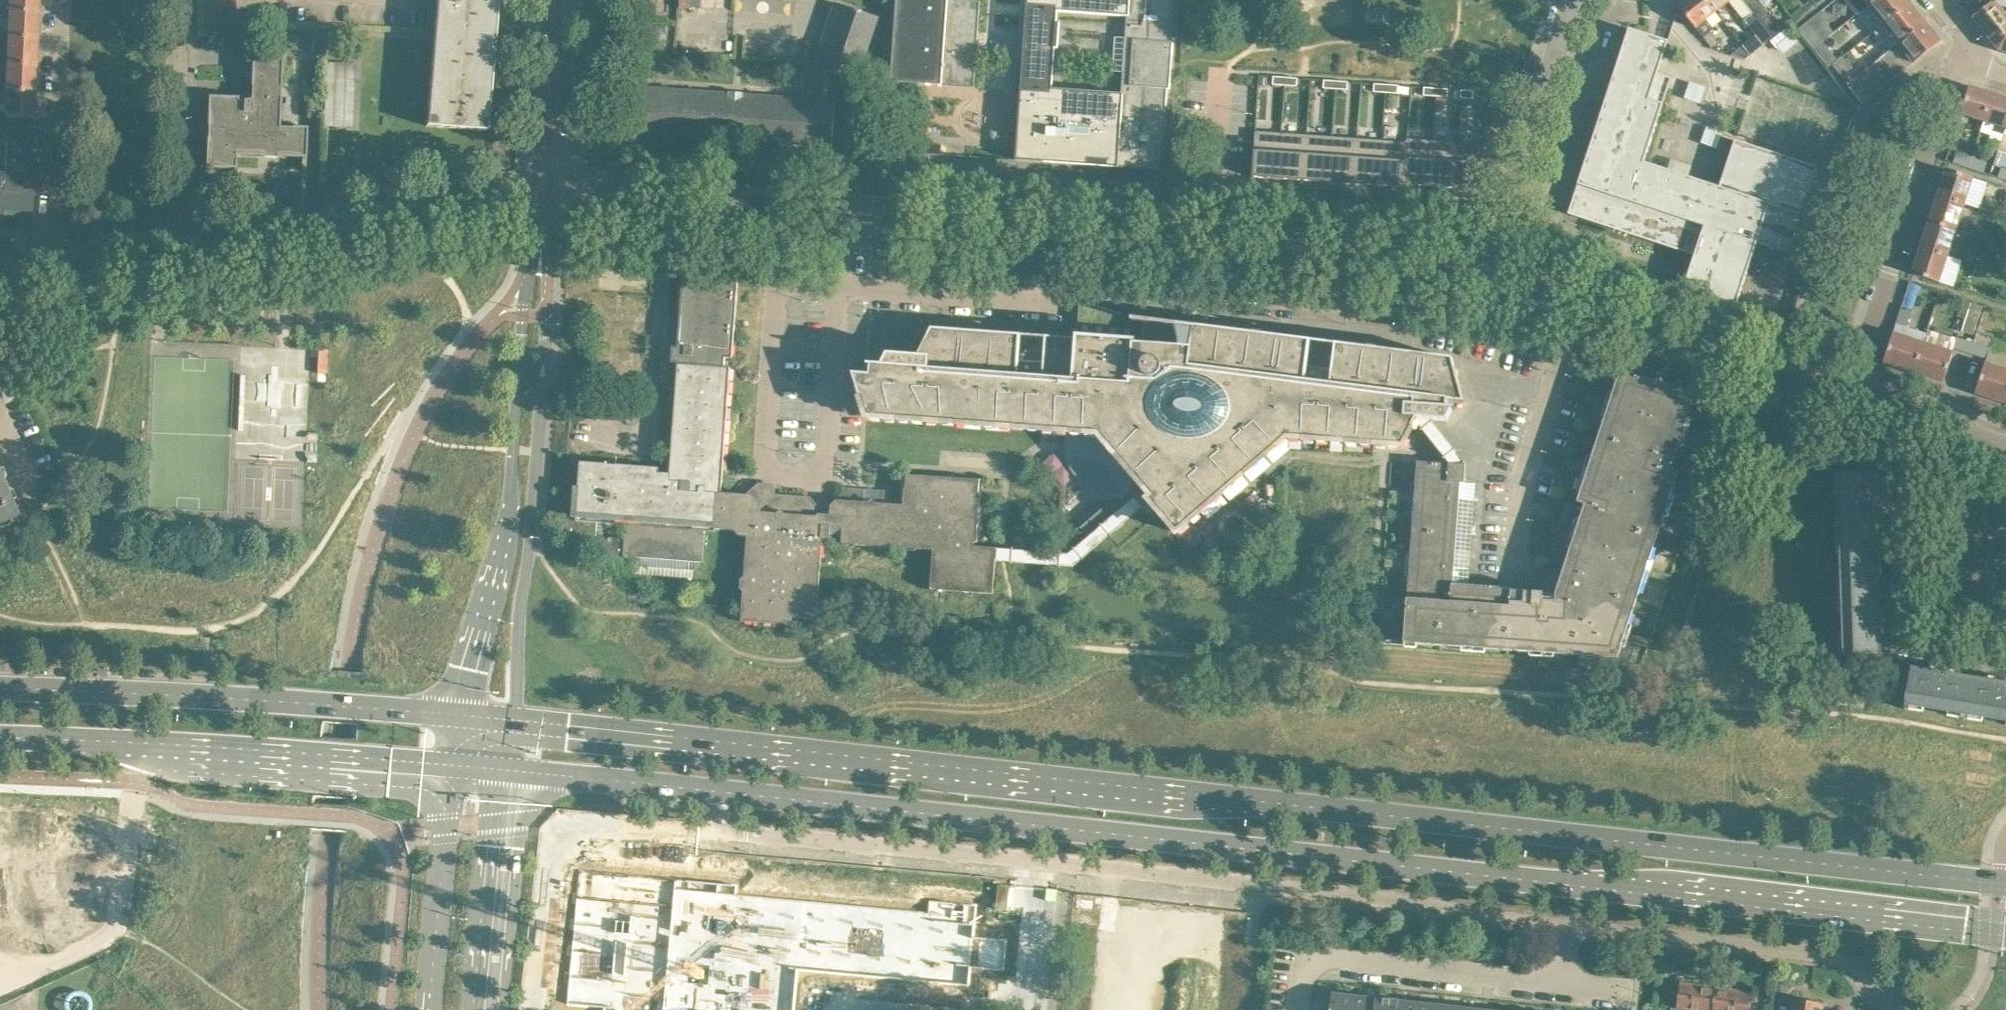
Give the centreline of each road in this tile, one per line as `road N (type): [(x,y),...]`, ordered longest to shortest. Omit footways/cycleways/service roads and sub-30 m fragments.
road 1 (secondary): [(2005,885),(517,723)]
road 2 (secondary): [(705,789),(2005,936)]
road 3 (unclassified): [(727,830),(1571,923)]
road 4 (residential): [(784,223),(1480,279)]
road 5 (unclassified): [(542,240),(523,315),(506,532),(455,715)]
road 6 (secondary): [(455,715),(0,690)]
road 7 (residential): [(1480,279),(1851,399)]
road 8 (unclassified): [(166,257),(541,200)]
road 9 (residential): [(1851,399),(1968,48)]
road 10 (unclassified): [(1571,923),(1824,953),(1895,1009)]
road 11 (residential): [(2005,655),(1919,646),(1901,630),(1882,409)]
road 12 (unclassified): [(780,278),(842,284),(828,474),(766,471)]
road 13 (residential): [(1566,984),(1304,958),(1299,1009)]
road 14 (unclassified): [(0,974),(53,962),(118,925),(144,743)]
road 15 (secondary): [(144,743),(449,764)]
road 16 (residential): [(1480,279),(1574,0)]
road 17 (unclassified): [(166,257),(165,0)]
road 18 (unclassified): [(47,251),(63,0)]
road 19 (tertiary): [(449,764),(428,1009)]
road 20 (residential): [(541,200),(784,223)]
road 21 (tertiary): [(484,1009),(509,770)]
road 22 (unclassified): [(555,0),(541,200)]
road 23 (secondary): [(509,770),(705,789)]
road 24 (unclassified): [(766,471),(780,278)]
road 25 (secondary): [(0,737),(144,743)]
road 26 (residential): [(1882,409),(2005,449)]
road 27 (unclassified): [(51,534),(0,423)]

